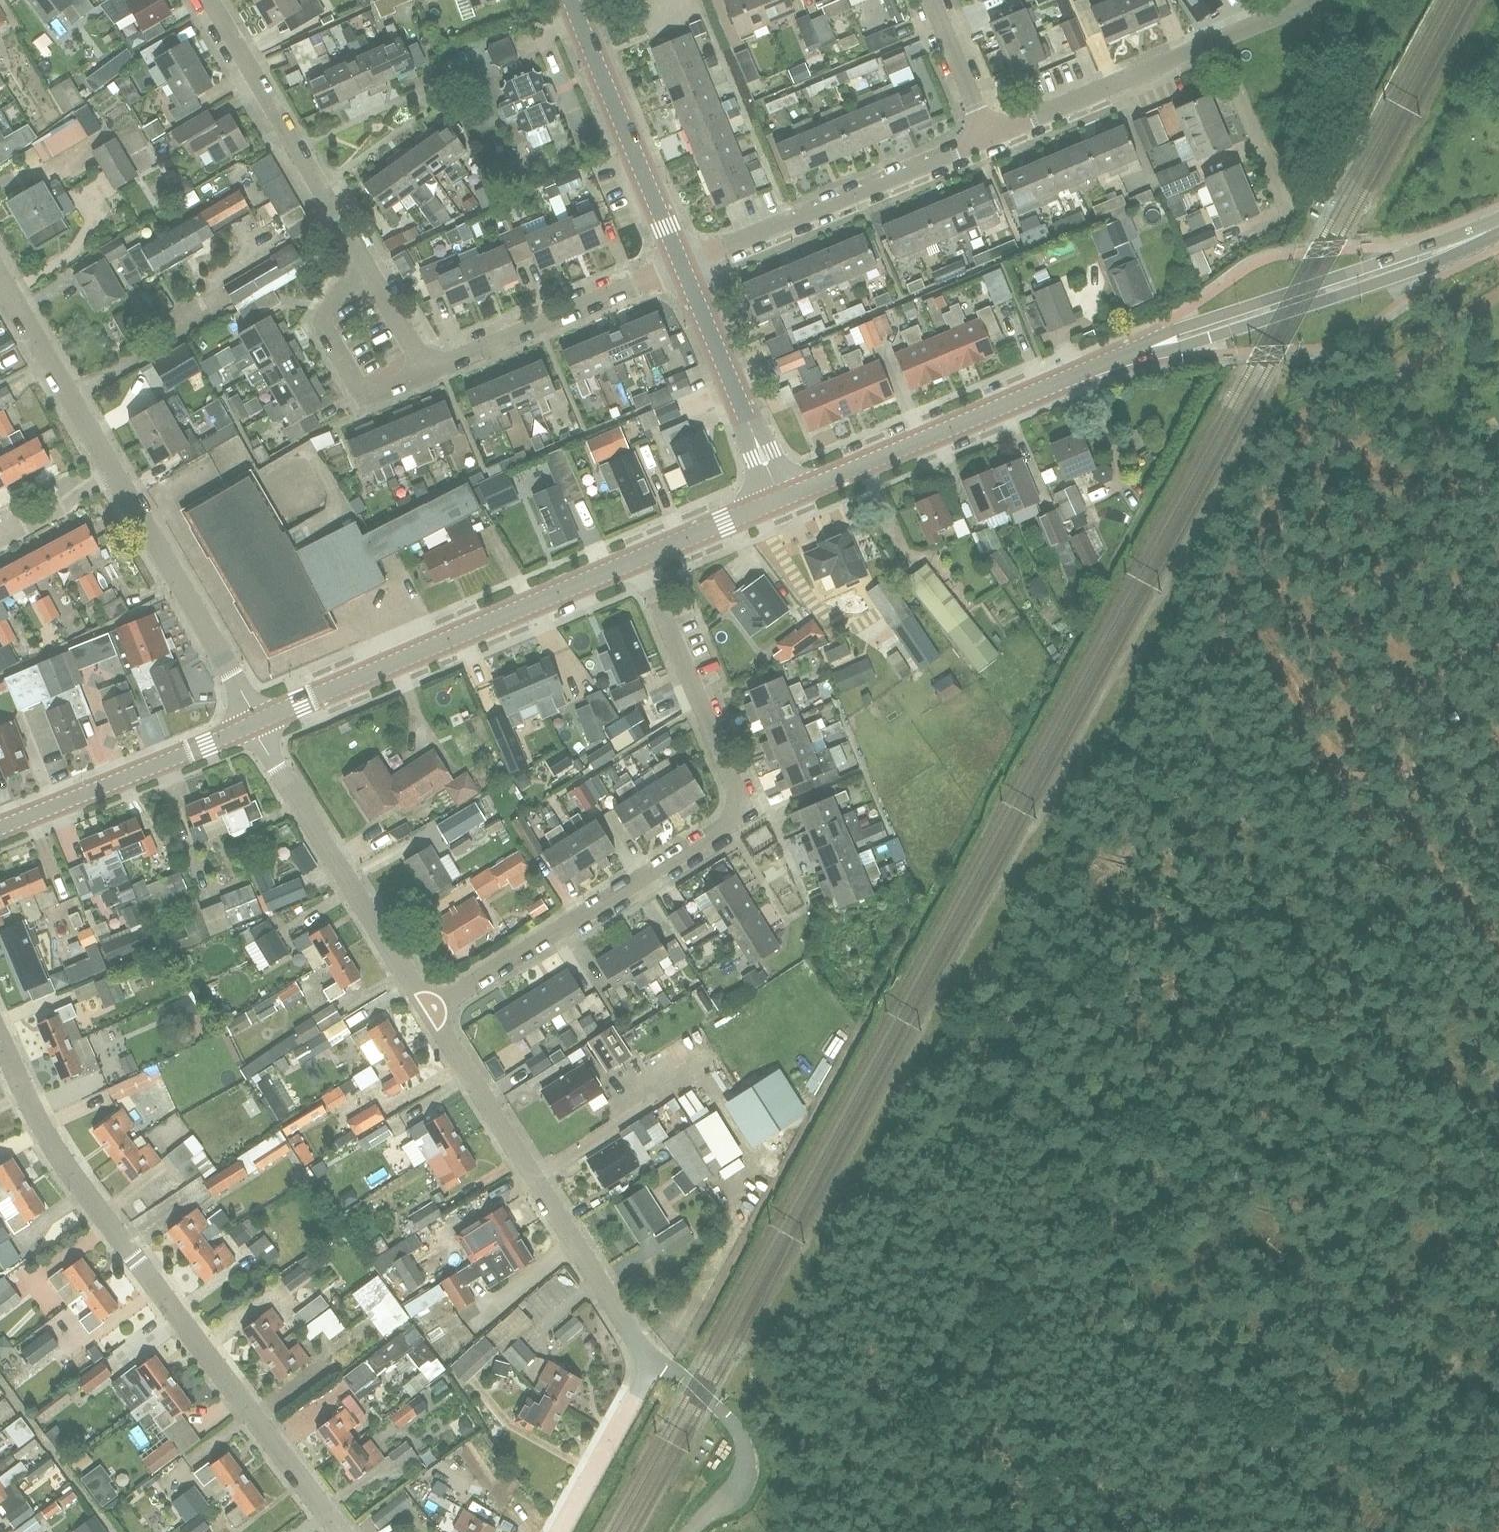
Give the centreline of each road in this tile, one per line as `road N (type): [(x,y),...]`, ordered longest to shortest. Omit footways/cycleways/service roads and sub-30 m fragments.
road 1 (tertiary): [(781,497),(1154,345),(1498,225)]
road 2 (residential): [(679,263),(443,357),(422,358),(363,272),(207,0)]
road 3 (residential): [(429,1010),(730,834),(741,816),(638,557)]
road 4 (residential): [(342,1531),(53,1143),(0,1028)]
road 5 (residential): [(653,1358),(614,1310),(429,1010)]
road 6 (tertiary): [(258,722),(638,557)]
road 7 (residential): [(679,263),(989,134)]
road 8 (residential): [(429,1010),(258,722)]
road 9 (residential): [(258,722),(116,474)]
road 10 (tertiary): [(679,263),(574,0)]
road 11 (tertiary): [(0,827),(258,722)]
road 12 (tertiary): [(781,497),(679,263)]
road 13 (residential): [(989,134),(1216,40)]
road 14 (residential): [(688,1531),(742,1483),(746,1450),(738,1429),(695,1383),(653,1358)]
road 15 (residential): [(116,474),(0,276)]
road 16 (residential): [(558,1531),(653,1358)]
road 17 (residential): [(1286,211),(1216,40)]
road 18 (tertiary): [(638,557),(781,497)]
road 19 (residential): [(989,134),(931,0)]
road 20 (residential): [(0,536),(116,474)]

